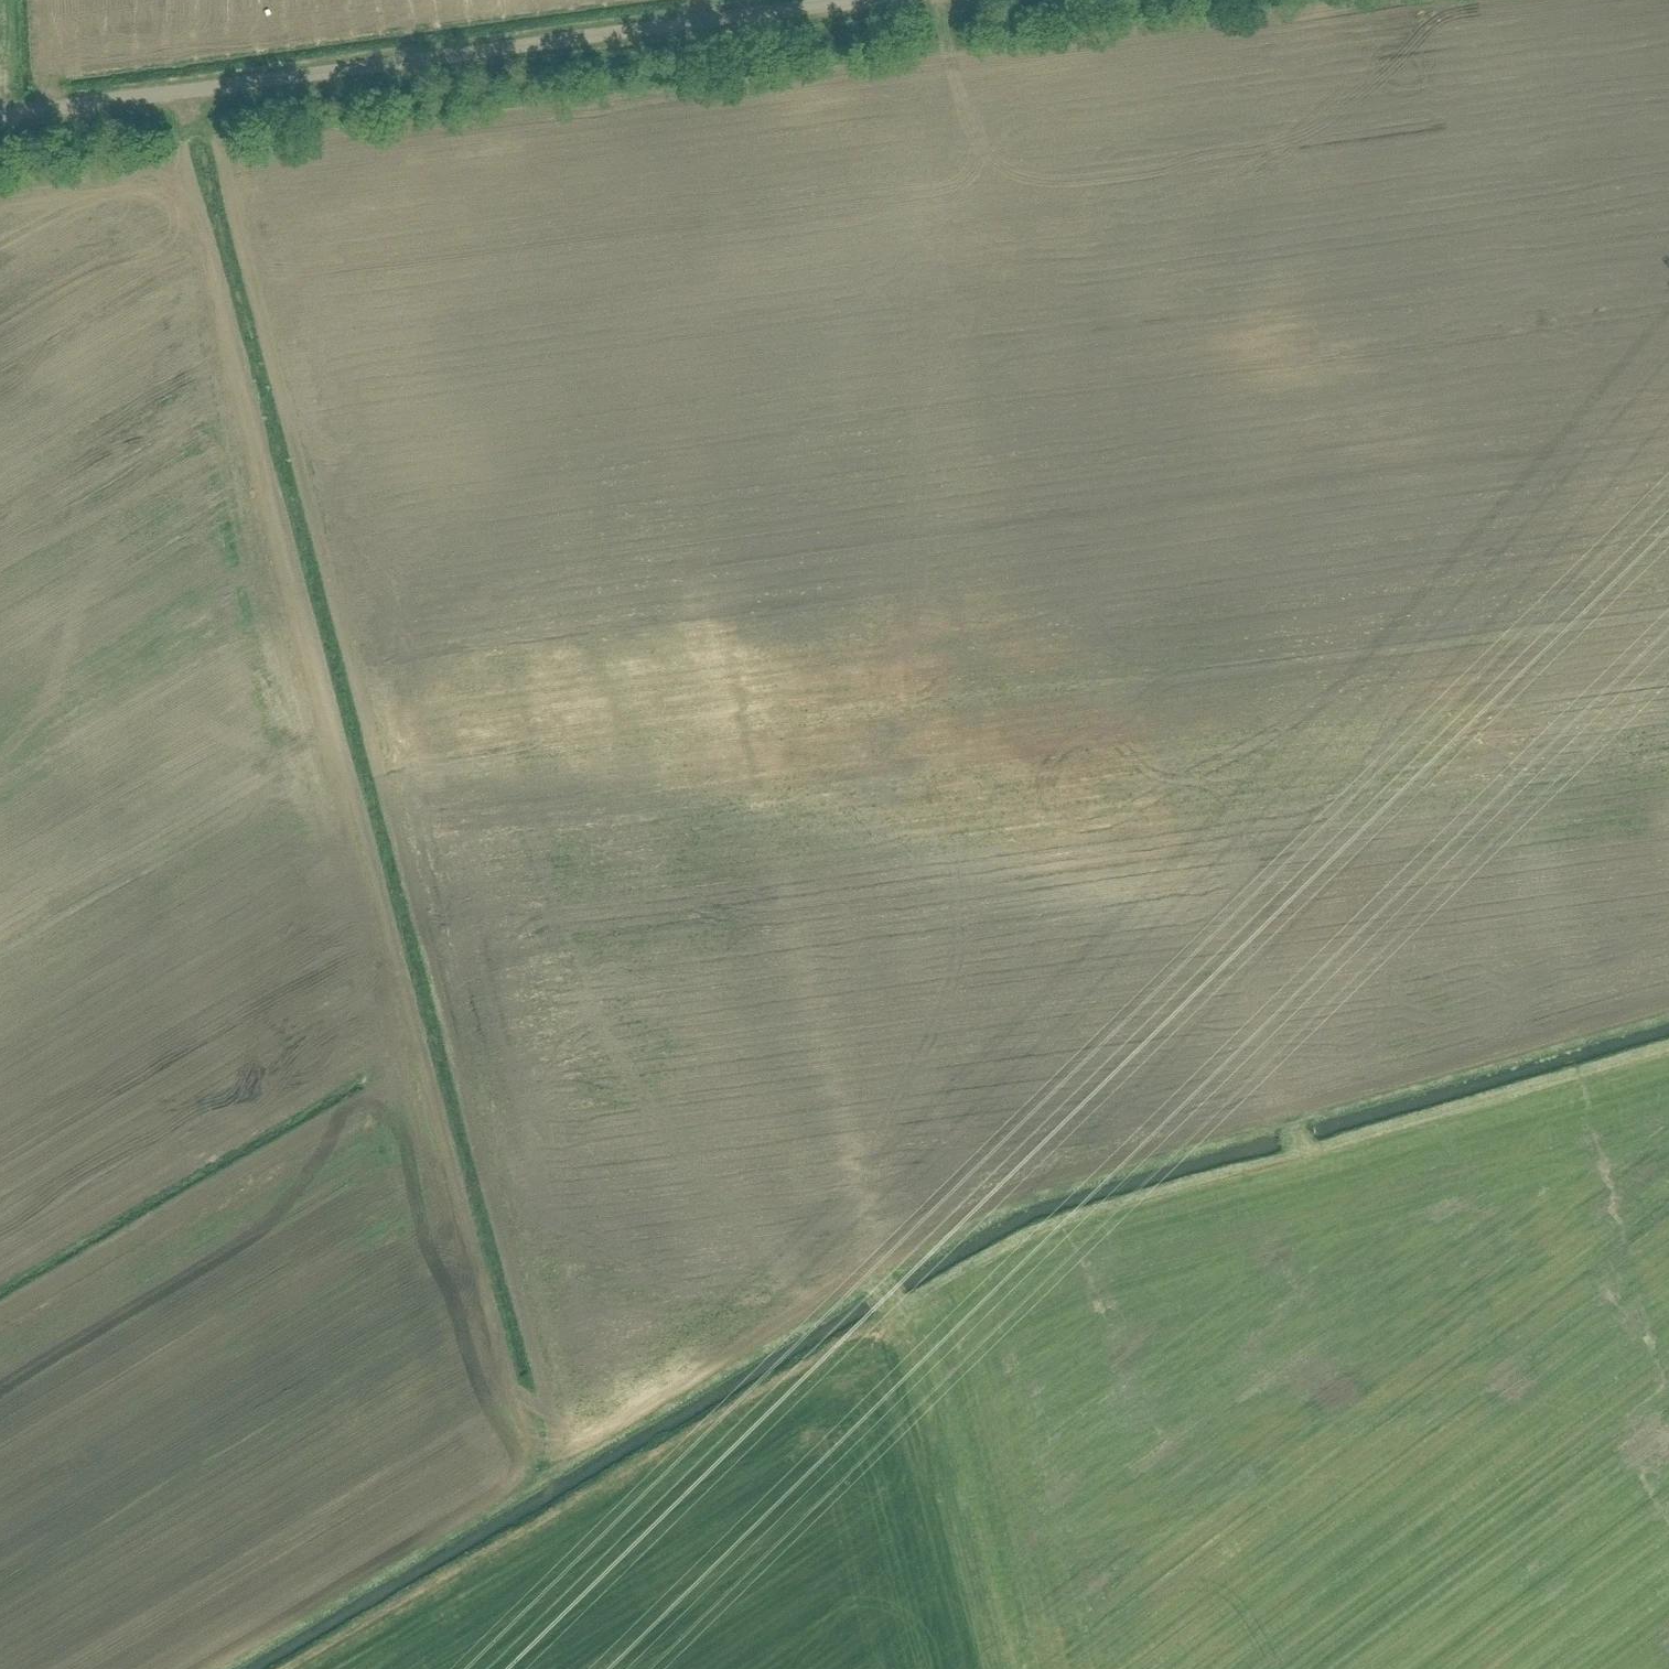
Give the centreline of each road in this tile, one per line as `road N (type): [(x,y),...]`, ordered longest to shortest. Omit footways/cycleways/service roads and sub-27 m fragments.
road 1 (unclassified): [(0,118),(903,0)]

